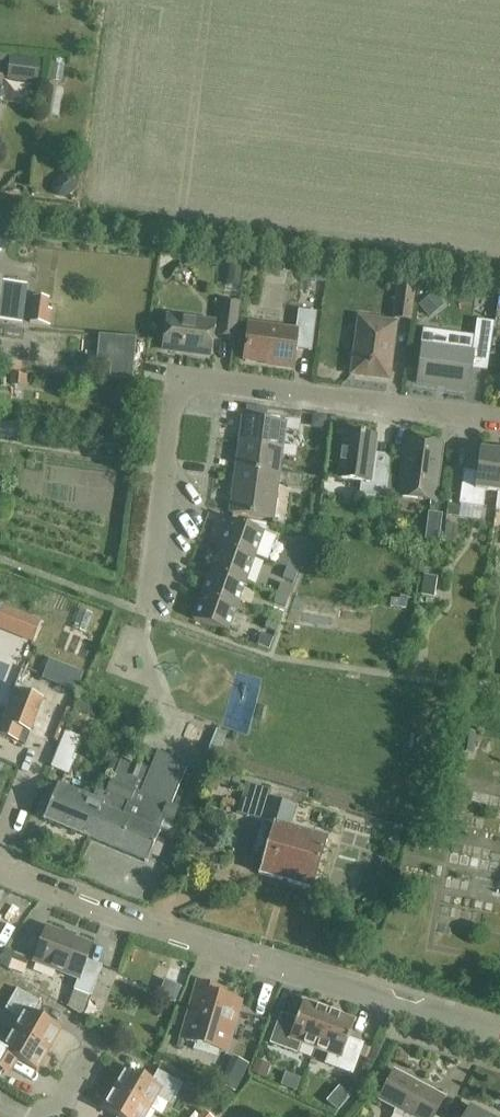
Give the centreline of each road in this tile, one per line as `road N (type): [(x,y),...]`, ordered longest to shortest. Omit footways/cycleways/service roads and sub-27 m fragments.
road 1 (residential): [(145,608),(175,401),(193,381),(499,421)]
road 2 (residential): [(499,1035),(83,906),(0,873)]

